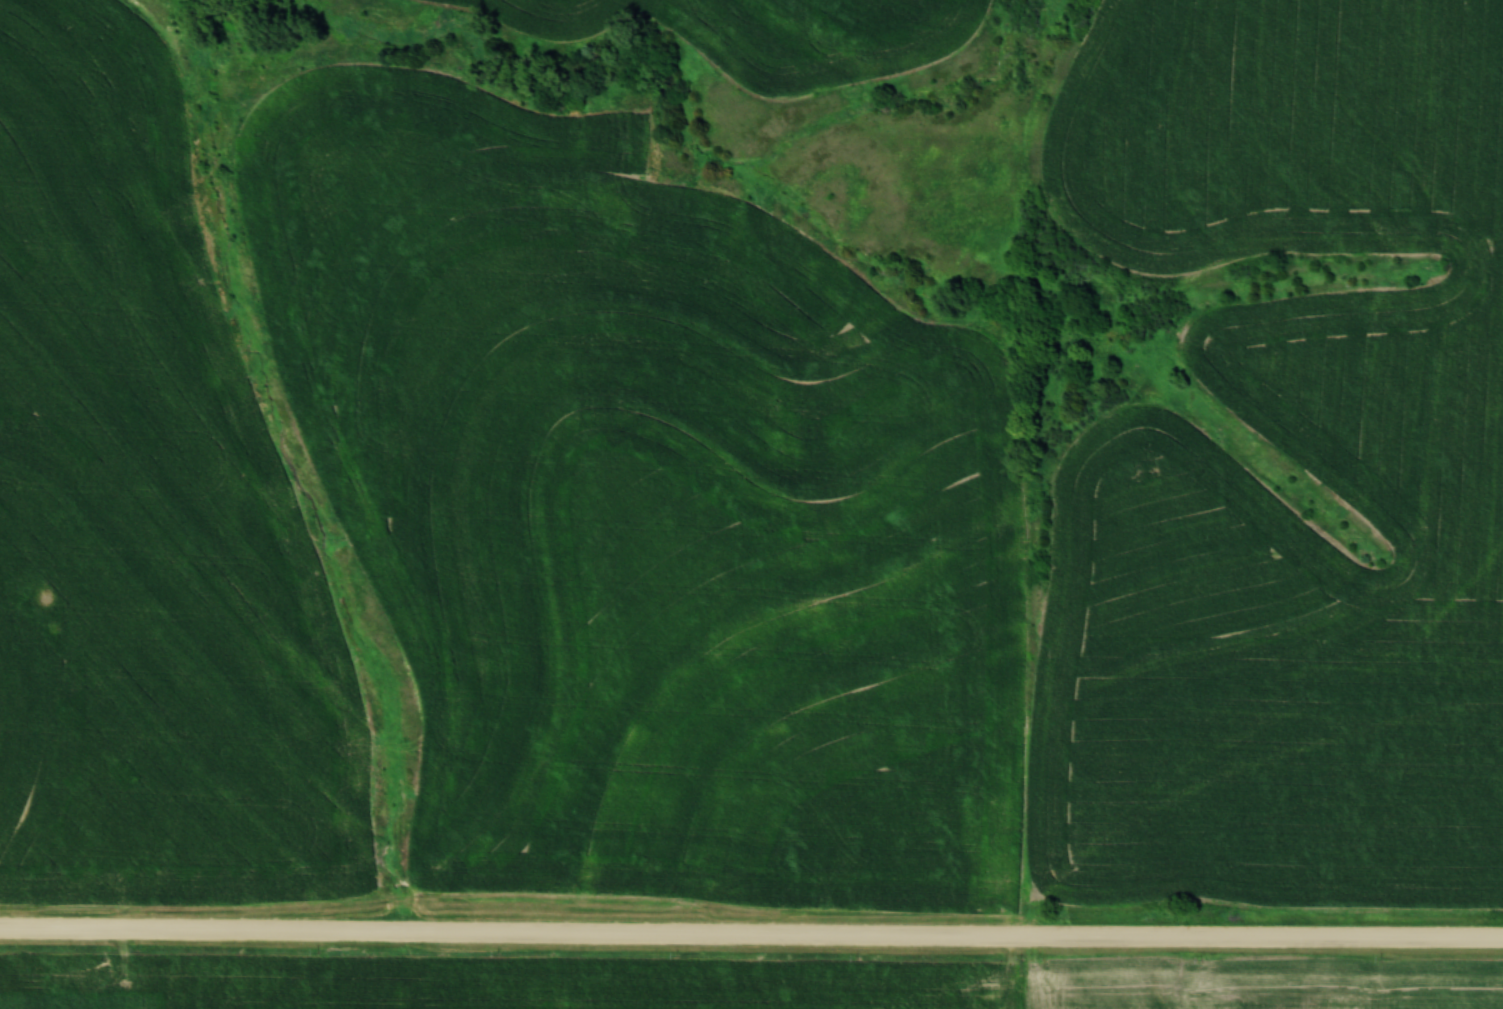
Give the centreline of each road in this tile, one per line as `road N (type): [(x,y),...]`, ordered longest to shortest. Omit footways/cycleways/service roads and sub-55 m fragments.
road 1 (tertiary): [(0,929),(1502,940)]

